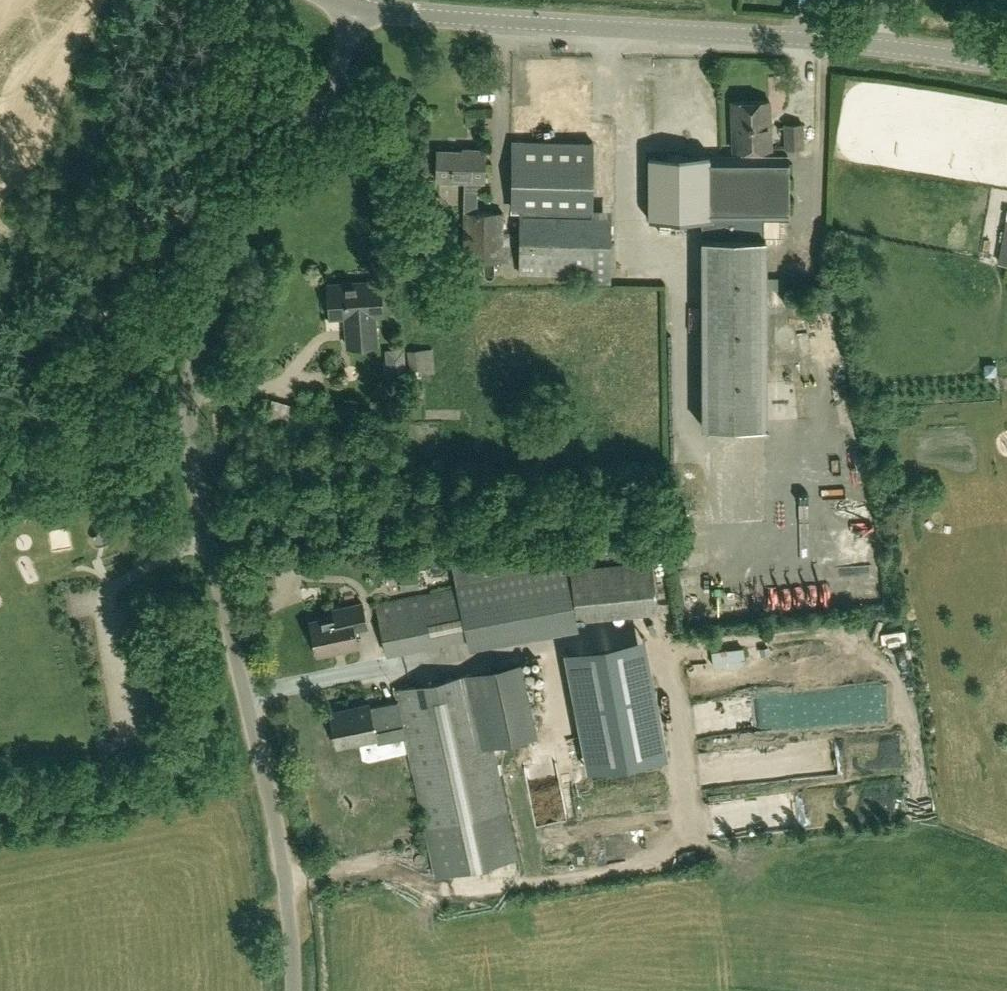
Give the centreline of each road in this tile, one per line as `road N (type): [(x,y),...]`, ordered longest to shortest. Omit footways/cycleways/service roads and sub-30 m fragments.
road 1 (tertiary): [(1006,65),(841,42),(357,5)]
road 2 (unclassified): [(209,542),(190,440),(200,336),(243,222),(335,79),(357,5)]
road 3 (unclassified): [(209,542),(284,862),(293,990)]
road 4 (track): [(189,221),(0,429)]
road 5 (track): [(99,0),(43,125),(0,179)]
road 6 (track): [(189,221),(145,219),(62,242),(0,226)]

